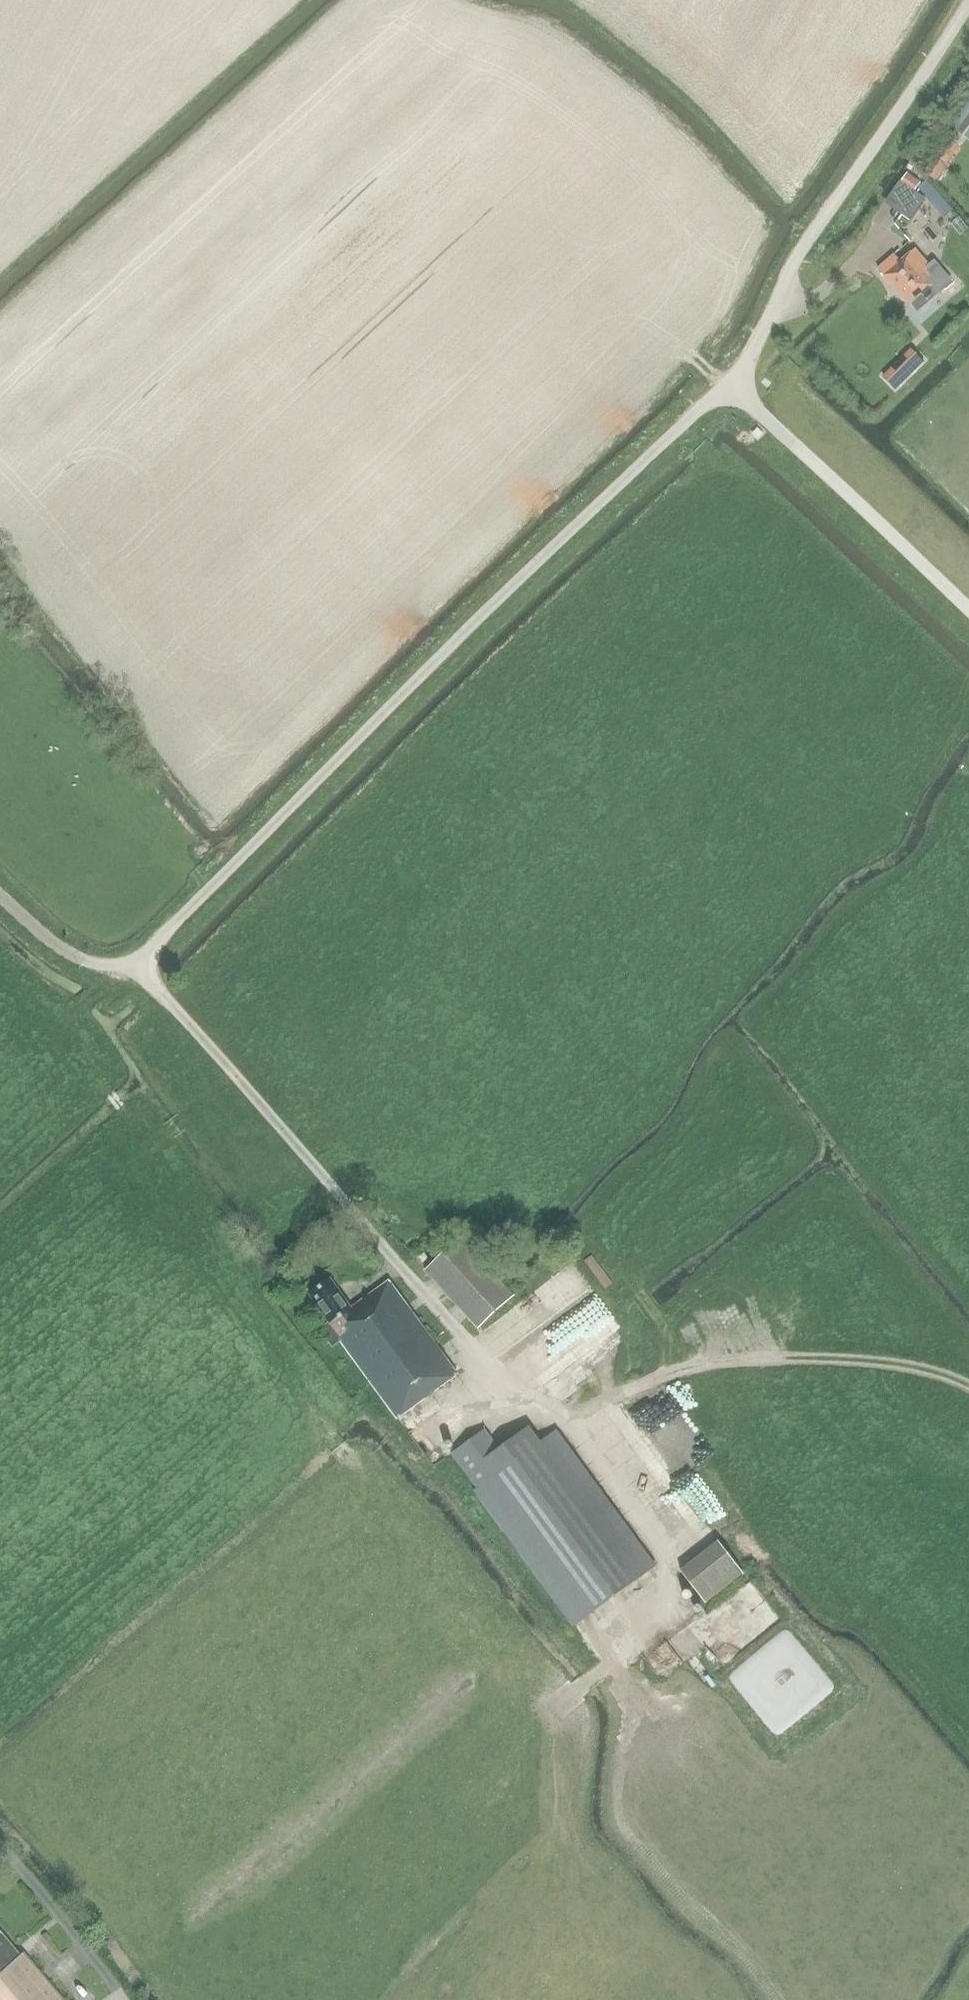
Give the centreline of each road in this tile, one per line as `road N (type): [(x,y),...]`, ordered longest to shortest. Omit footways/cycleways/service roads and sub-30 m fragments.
road 1 (unclassified): [(0,895),(75,958),(107,966),(135,962),(727,383),(753,351),(791,266),(968,0)]
road 2 (track): [(499,1376),(584,1417),(675,1536),(664,1598),(616,1642),(627,1697),(618,1808),(773,1999)]
road 3 (track): [(584,1417),(651,1381),(724,1360),(824,1356),(916,1366),(968,1387)]
road 4 (unclassified): [(0,1849),(119,1990),(108,1999)]

